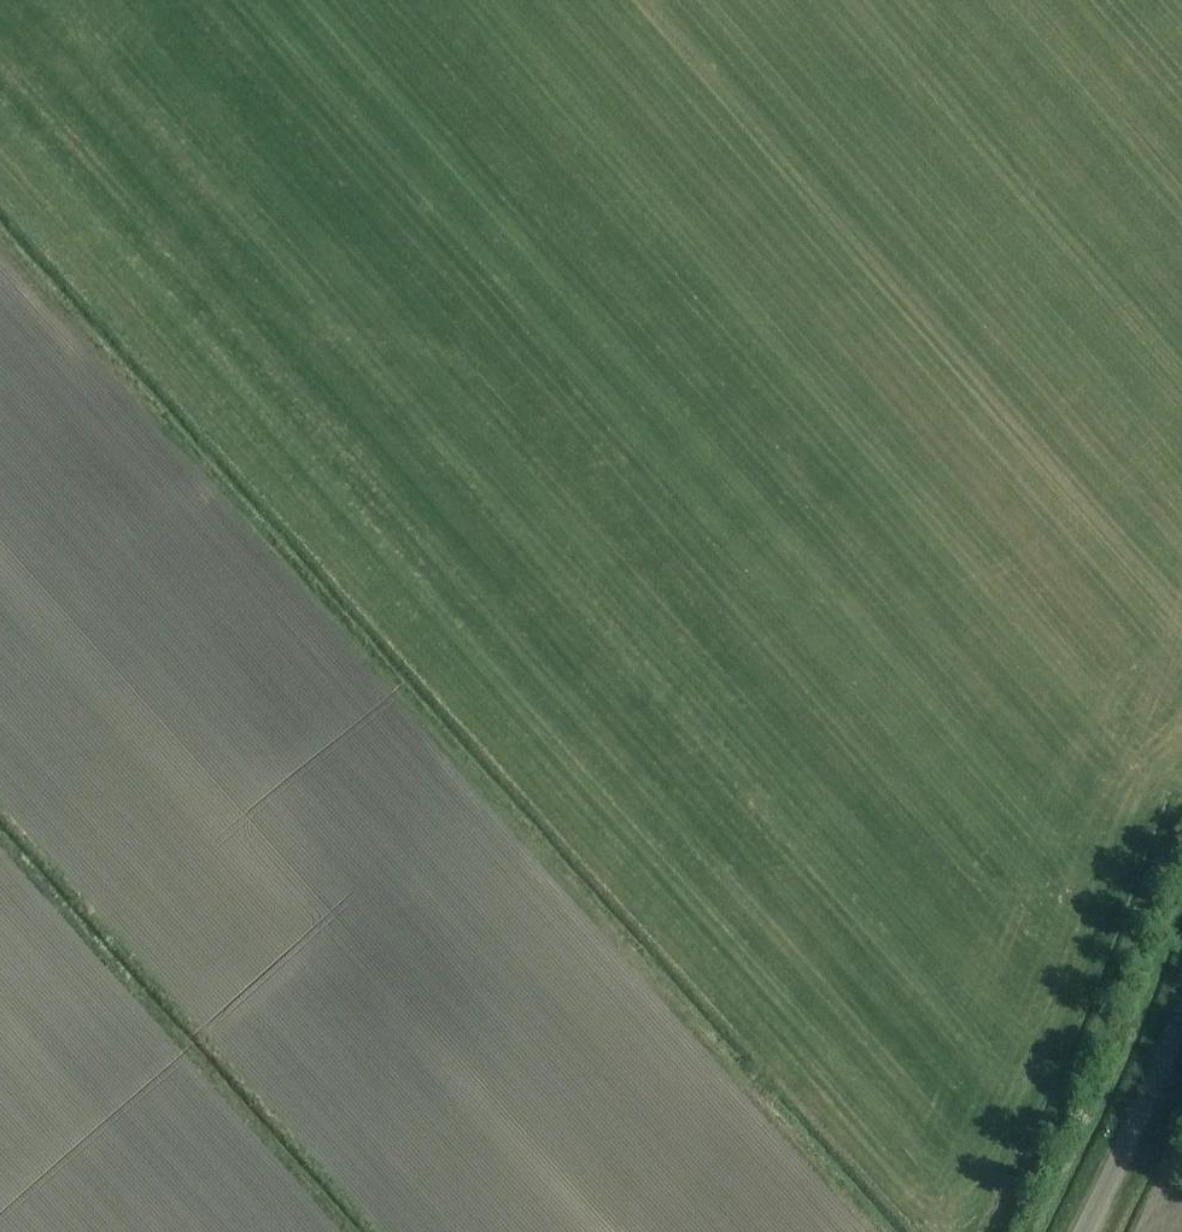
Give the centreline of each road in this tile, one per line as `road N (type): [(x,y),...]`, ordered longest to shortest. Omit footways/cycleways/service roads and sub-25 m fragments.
road 1 (unclassified): [(1083,1231),(1181,1010)]

